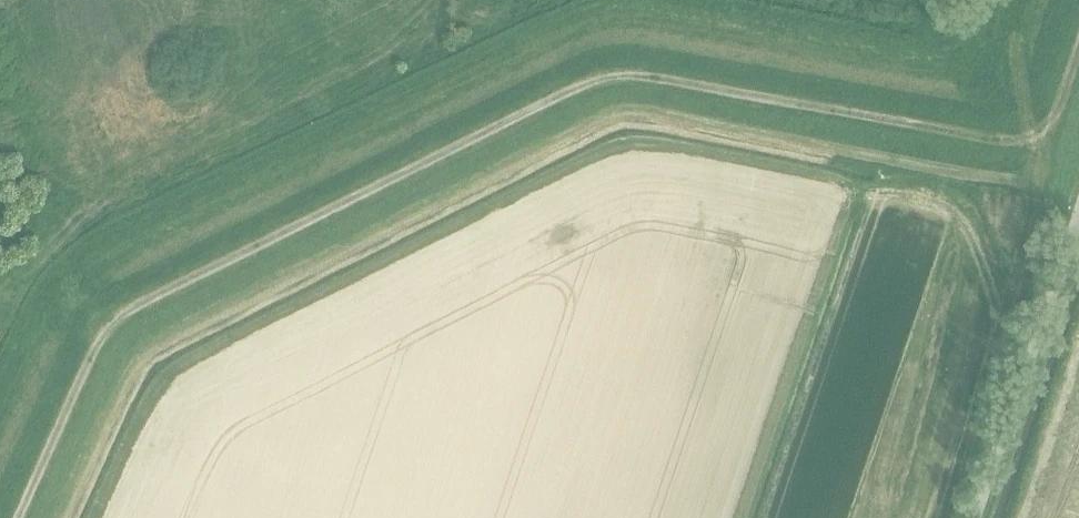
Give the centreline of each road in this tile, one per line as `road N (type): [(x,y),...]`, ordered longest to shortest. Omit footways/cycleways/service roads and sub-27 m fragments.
road 1 (track): [(938,517),(978,371),(985,265),(969,229),(942,203),(886,193)]
road 2 (unclassified): [(975,517),(1078,214)]

